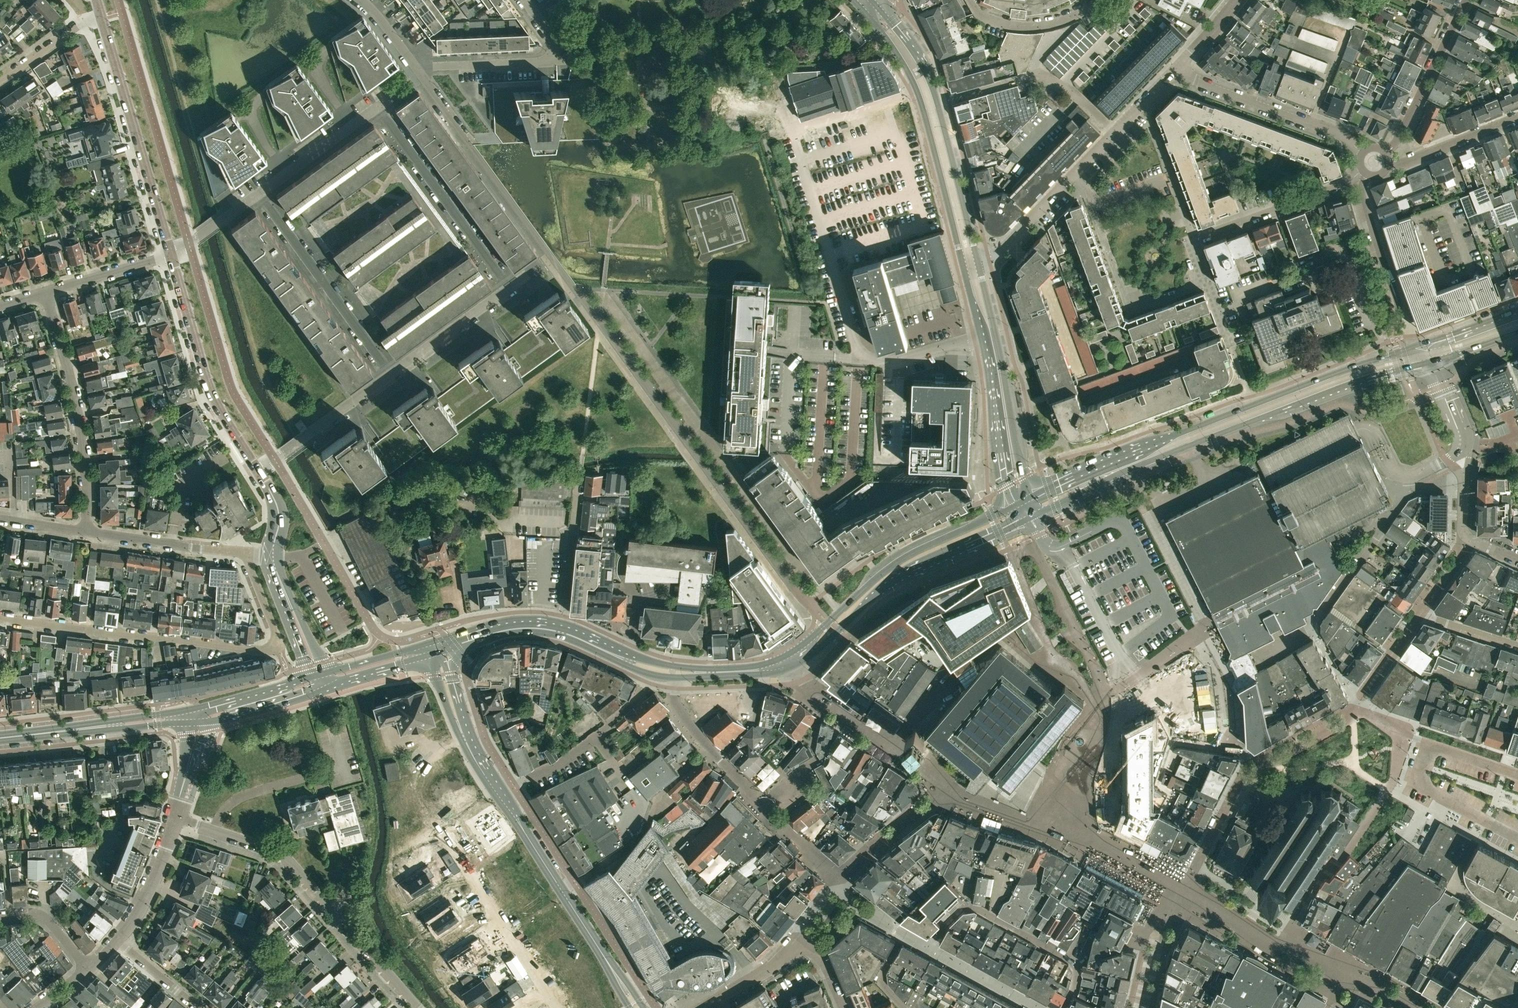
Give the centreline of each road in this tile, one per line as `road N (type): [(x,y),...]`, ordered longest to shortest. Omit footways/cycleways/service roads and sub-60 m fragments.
road 1 (secondary): [(1033,516),(1260,419),(1433,362)]
road 2 (secondary): [(1425,342),(1182,432),(1029,500)]
road 3 (residential): [(246,554),(277,634),(270,650),(0,617)]
road 4 (residential): [(391,373),(509,287),(377,106)]
road 5 (secondary): [(466,646),(546,633),(670,677),(773,674),(795,665)]
road 6 (unclassified): [(175,817),(284,854),(420,1007)]
road 7 (residential): [(457,743),(398,801),(391,872),(405,905),(439,945),(465,1007)]
road 8 (secondary): [(980,267),(927,72),(897,24),(869,0)]
road 9 (secondary): [(869,0),(922,104),(966,271)]
road 10 (residential): [(980,267),(1178,67)]
road 11 (secondary): [(1014,507),(903,558),(787,655)]
road 12 (secondary): [(638,1007),(503,793)]
road 13 (secondary): [(795,665),(891,582),(1001,531)]
road 14 (unclassified): [(170,254),(101,17)]
road 15 (residential): [(85,531),(81,433),(44,291)]
road 16 (secondary): [(1029,500),(980,267)]
road 17 (secondary): [(787,655),(694,669),(645,659),(562,625)]
road 18 (unclassified): [(257,468),(208,384),(170,254)]
road 19 (residential): [(258,193),(391,373)]
road 20 (residential): [(415,67),(560,61),(525,0)]
road 21 (residential): [(556,1007),(440,830)]
road 22 (residential): [(1364,153),(1330,128),(1178,67)]
road 23 (residential): [(1191,236),(1346,183),(1362,168)]
road 24 (secondary): [(983,337),(1014,507)]
road 25 (residential): [(1464,0),(1385,153)]
road 26 (residential): [(257,468),(391,373)]
road 27 (residential): [(246,554),(85,531)]
road 28 (residential): [(562,625),(581,471)]
road 29 (residential): [(377,106),(258,193)]
road 30 (residential): [(1517,838),(1424,787),(1431,747)]
road 31 (residential): [(971,0),(982,17),(1033,27),(1097,0)]
road 32 (secondary): [(432,656),(466,750),(493,778)]
road 33 (residential): [(1388,162),(1404,163),(1517,118)]
road 34 (unclassified): [(116,938),(148,894),(175,817)]
road 35 (secondary): [(562,625),(515,621),(433,643)]
road 36 (residential): [(44,291),(170,254)]
road 37 (residential): [(893,747),(816,695),(795,665)]
road 38 (residential): [(858,359),(899,359),(983,337)]
road 39 (secondary): [(203,722),(324,687)]

